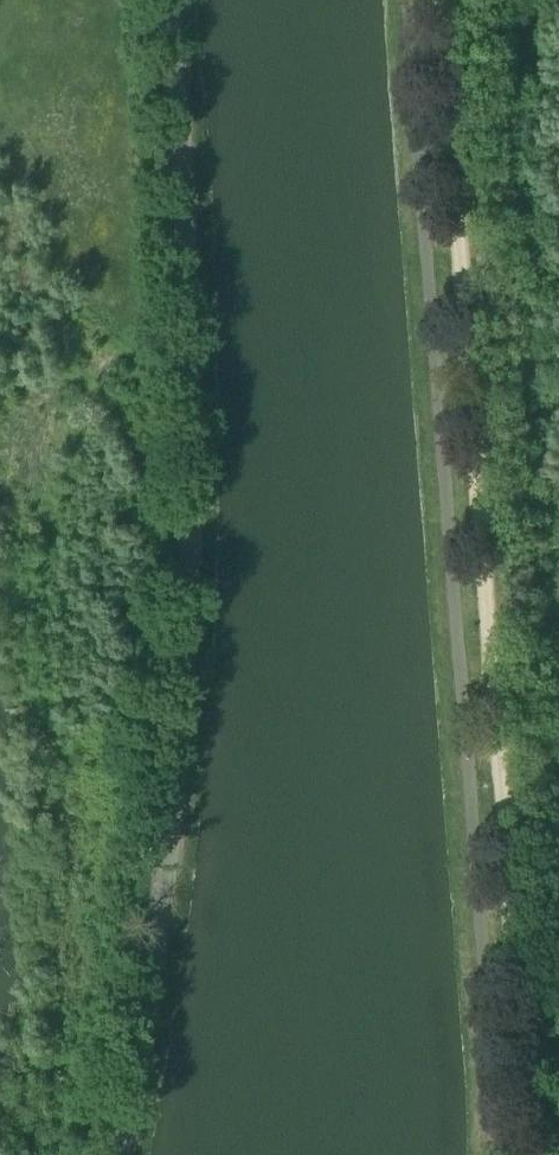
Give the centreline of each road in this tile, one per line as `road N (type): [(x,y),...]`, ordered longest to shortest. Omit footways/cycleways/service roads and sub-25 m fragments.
road 1 (unclassified): [(169,0),(193,351),(184,671),(122,1154)]
road 2 (track): [(525,1154),(514,911),(440,0)]

